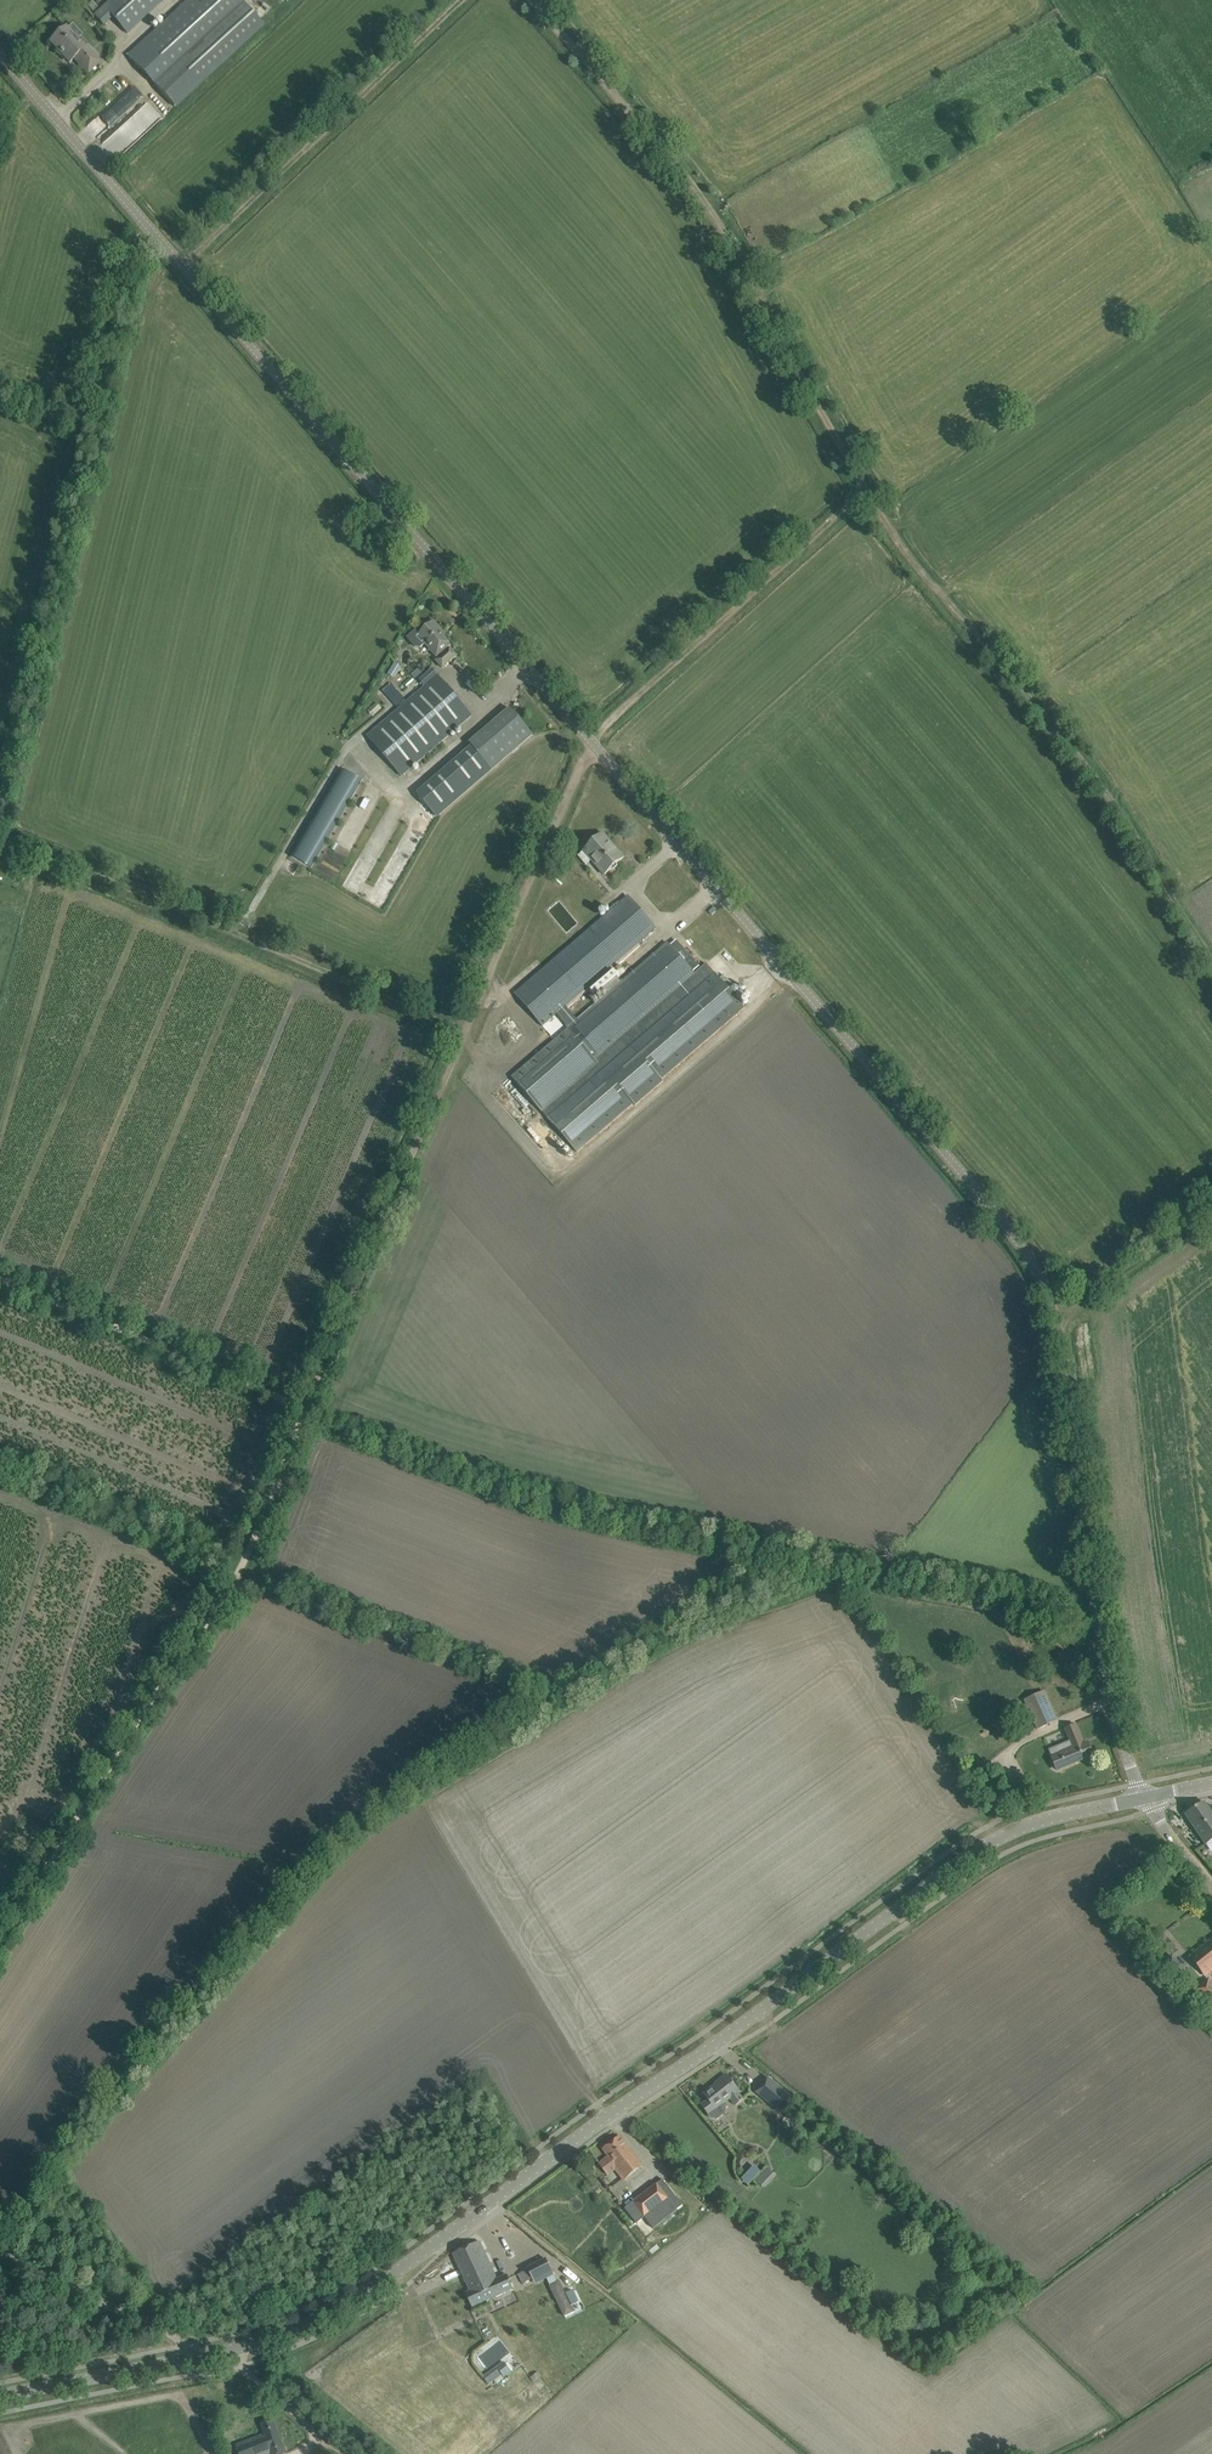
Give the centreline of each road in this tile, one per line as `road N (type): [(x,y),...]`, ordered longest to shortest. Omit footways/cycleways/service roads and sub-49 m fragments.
road 1 (unclassified): [(1144,1798),(1115,1723),(1058,1339),(1033,1269),(0,56)]
road 2 (unclassified): [(0,2395),(265,2341),(355,2302),(979,1847),(1046,1819),(1144,1798)]
road 3 (track): [(0,1467),(552,1702),(803,1548)]
road 4 (track): [(305,1408),(626,1518),(1092,1602)]
road 5 (track): [(864,493),(586,742),(465,1033)]
road 6 (track): [(305,1408),(241,1569),(0,1935)]
road 7 (track): [(532,0),(702,196),(864,493)]
road 8 (track): [(552,1702),(342,1854),(108,2098)]
road 9 (track): [(864,493),(940,605),(1052,735),(1211,965)]
road 10 (track): [(465,1033),(0,838)]
road 11 (track): [(465,1033),(305,1408)]
road 12 (track): [(463,0),(181,266)]
road 13 (track): [(0,1279),(305,1408)]
road 14 (track): [(77,421),(0,740)]
road 15 (track): [(134,213),(77,421)]

